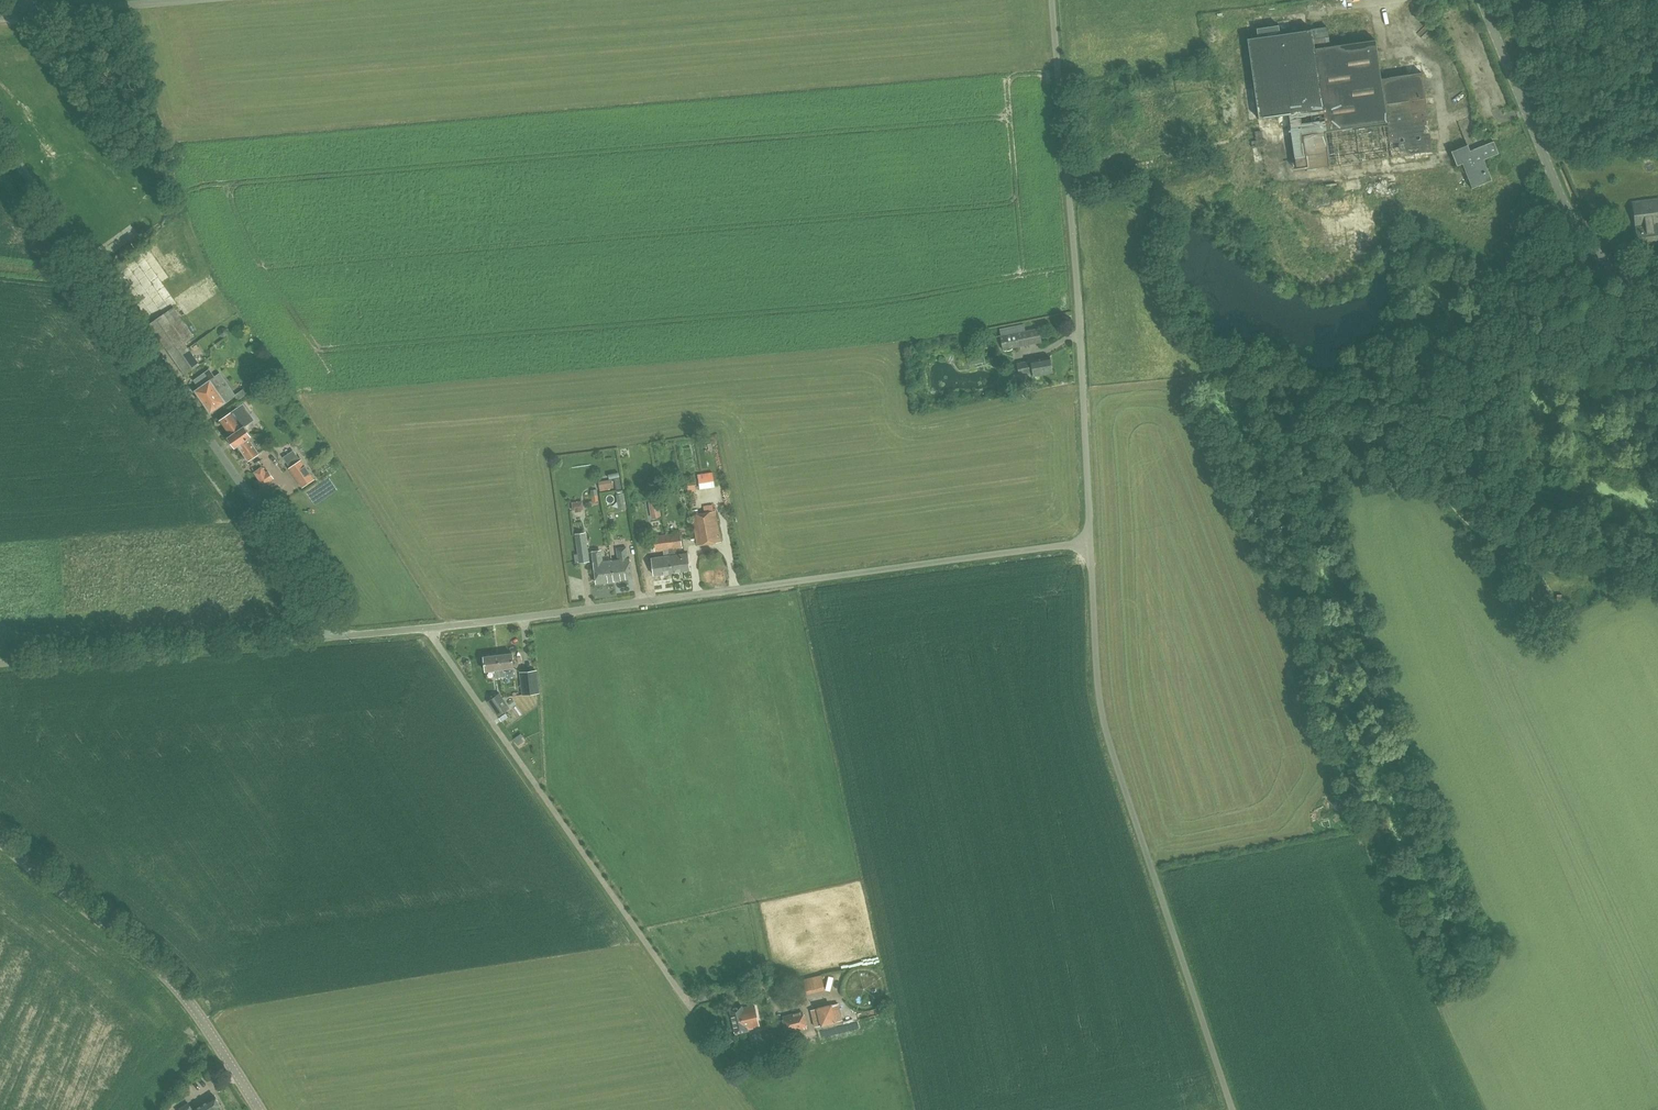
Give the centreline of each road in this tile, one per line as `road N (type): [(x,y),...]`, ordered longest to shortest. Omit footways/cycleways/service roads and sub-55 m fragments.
road 1 (unclassified): [(346,635),(757,591),(1090,541)]
road 2 (unclassified): [(346,635),(0,139)]
road 3 (unclassified): [(1230,1109),(1100,720),(1090,541)]
road 4 (unclassified): [(1090,541),(1053,0)]
road 5 (tertiary): [(259,1109),(159,969),(0,843)]
road 6 (unclassified): [(1657,305),(1570,214),(1481,0)]
road 7 (unclassified): [(0,662),(346,635)]
road 8 (unclassified): [(31,13),(178,0)]

